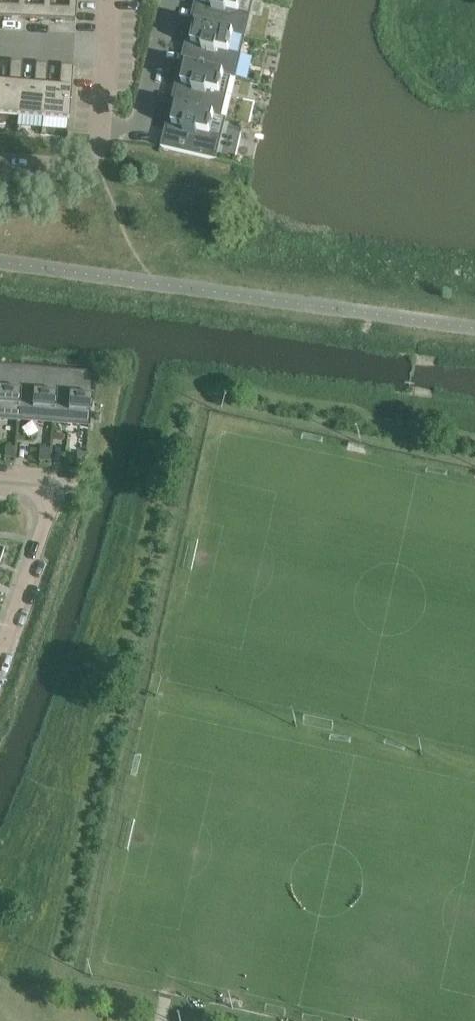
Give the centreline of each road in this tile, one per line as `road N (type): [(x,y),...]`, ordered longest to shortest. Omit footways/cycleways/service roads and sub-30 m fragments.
road 1 (residential): [(0,262),(474,328)]
road 2 (residential): [(0,161),(84,165),(101,149),(110,0)]
road 3 (residential): [(0,656),(53,504),(34,484),(0,481)]

